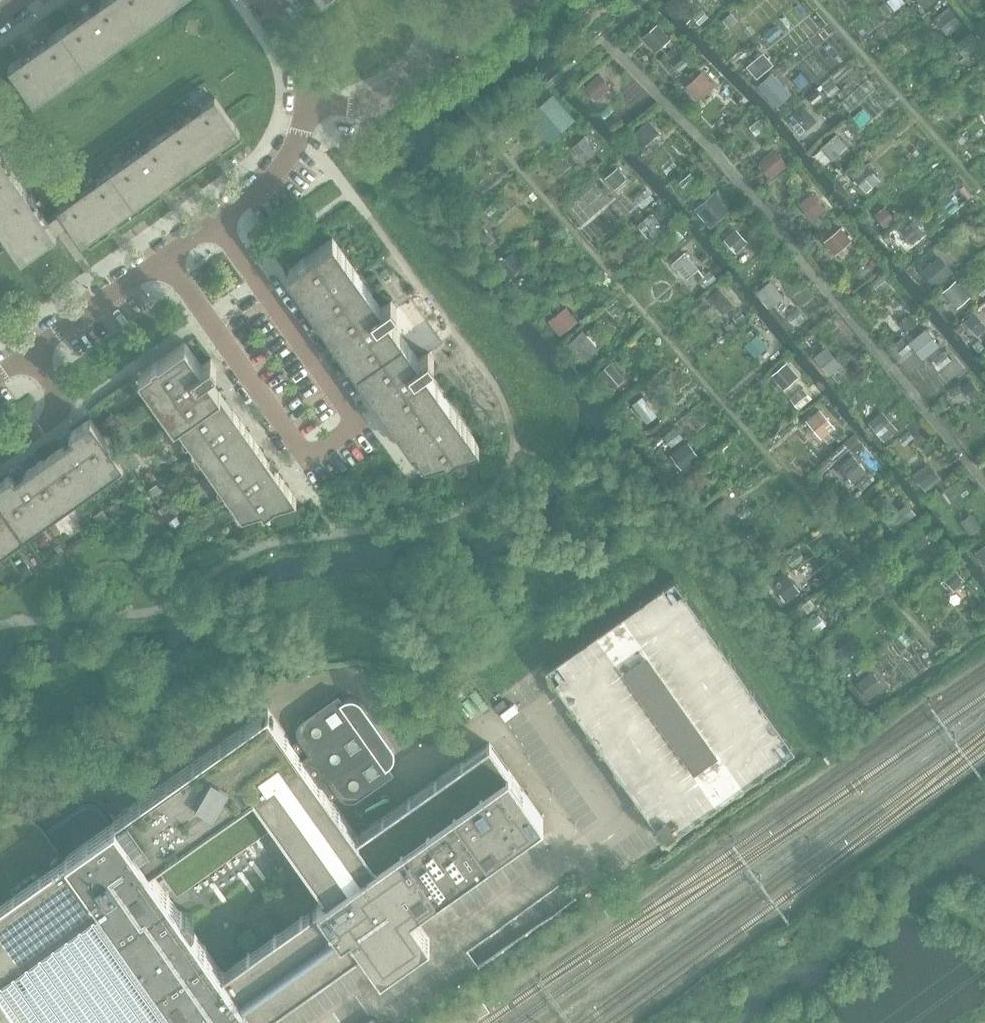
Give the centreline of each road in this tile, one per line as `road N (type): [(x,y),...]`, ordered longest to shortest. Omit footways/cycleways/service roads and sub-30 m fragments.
road 1 (residential): [(0,373),(270,183),(301,138),(308,102)]
road 2 (residential): [(308,102),(360,106),(523,0)]

